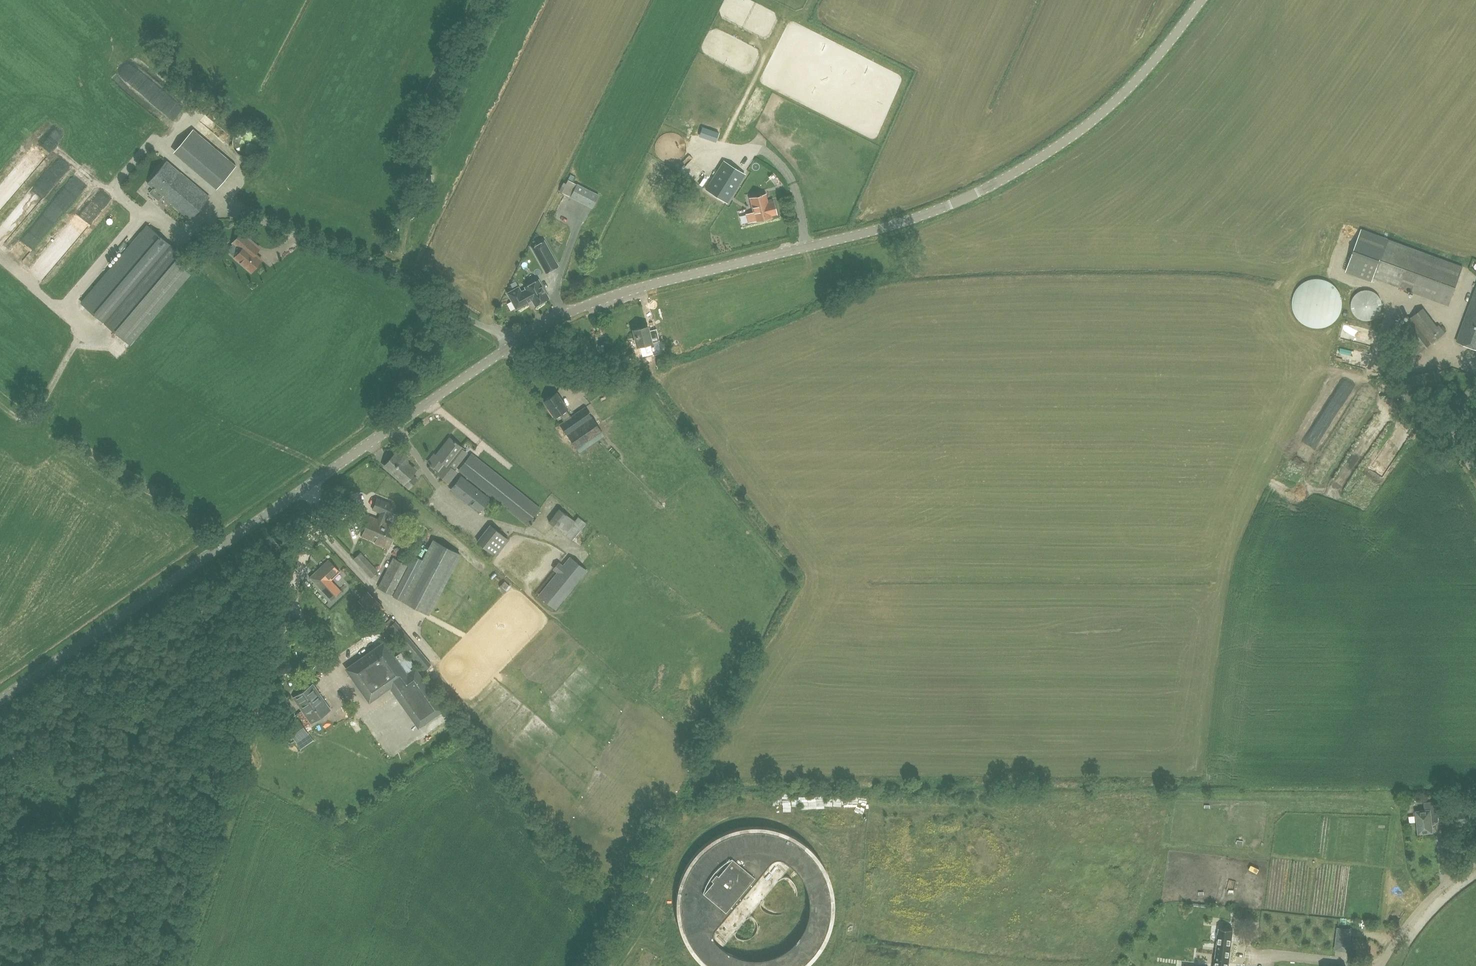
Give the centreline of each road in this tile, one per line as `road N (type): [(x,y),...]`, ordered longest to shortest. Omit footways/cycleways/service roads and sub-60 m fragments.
road 1 (tertiary): [(0,700),(566,314),(643,287),(897,225),(1040,159),(1132,84),(1200,0)]
road 2 (track): [(651,945),(632,945),(687,849),(725,823),(770,818),(813,836),(841,872),(848,917),(828,965)]
road 3 (track): [(313,522),(432,656)]
road 4 (track): [(0,402),(33,418),(88,322)]
road 5 (residential): [(1379,965),(1412,919),(1475,863)]

